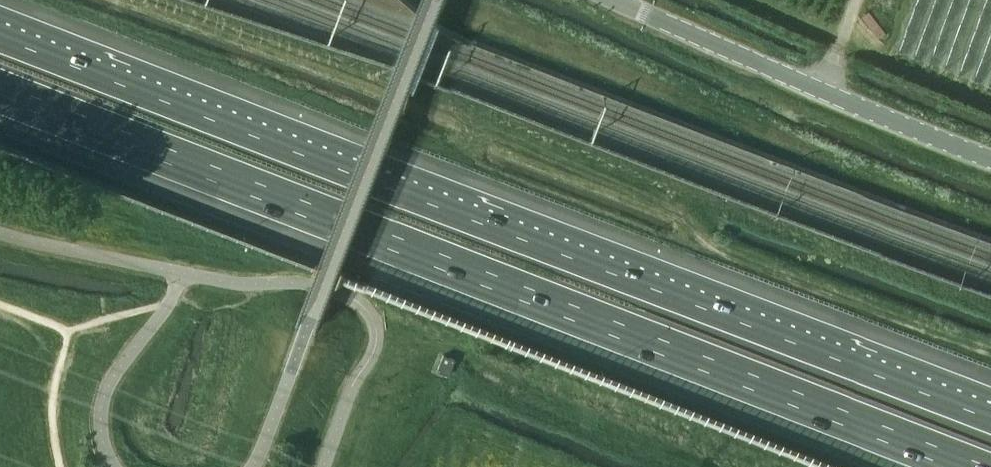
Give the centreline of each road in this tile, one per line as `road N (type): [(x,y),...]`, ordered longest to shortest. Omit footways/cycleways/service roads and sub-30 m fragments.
road 1 (motorway): [(990,419),(0,38)]
road 2 (motorway): [(0,92),(967,466)]
road 3 (tertiary): [(990,157),(620,0)]

